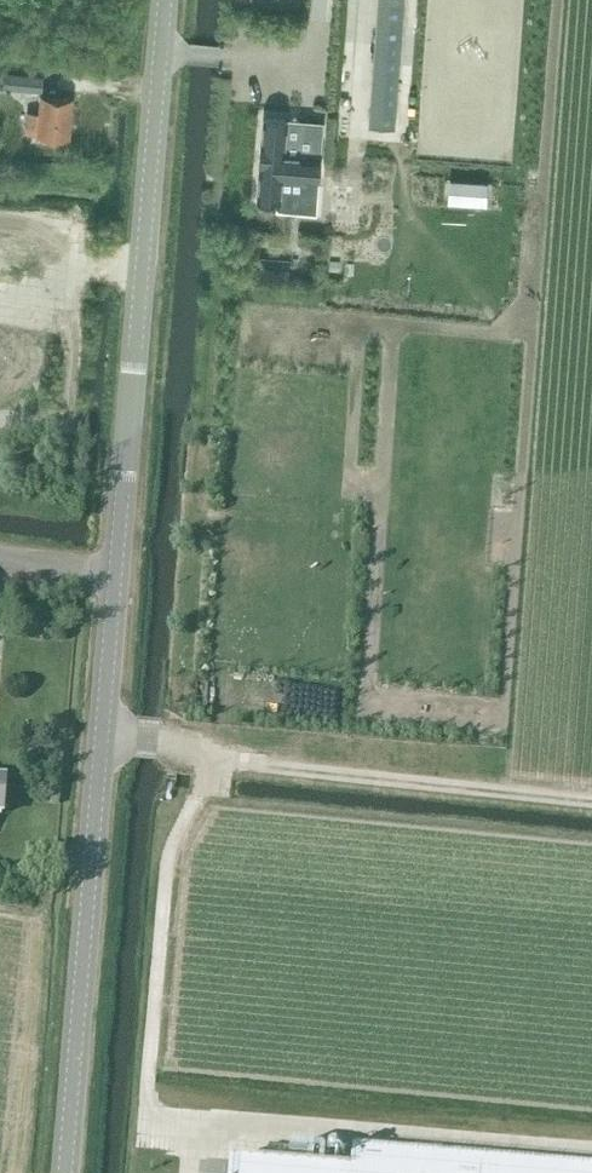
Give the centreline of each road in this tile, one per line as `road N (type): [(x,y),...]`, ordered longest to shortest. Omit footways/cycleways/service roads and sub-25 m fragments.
road 1 (unclassified): [(66,1172),(167,0)]
road 2 (track): [(591,804),(219,763),(169,859),(147,1127),(211,1132),(209,1172)]
road 3 (track): [(211,1132),(591,1160)]
road 4 (track): [(219,763),(172,739),(104,735)]

